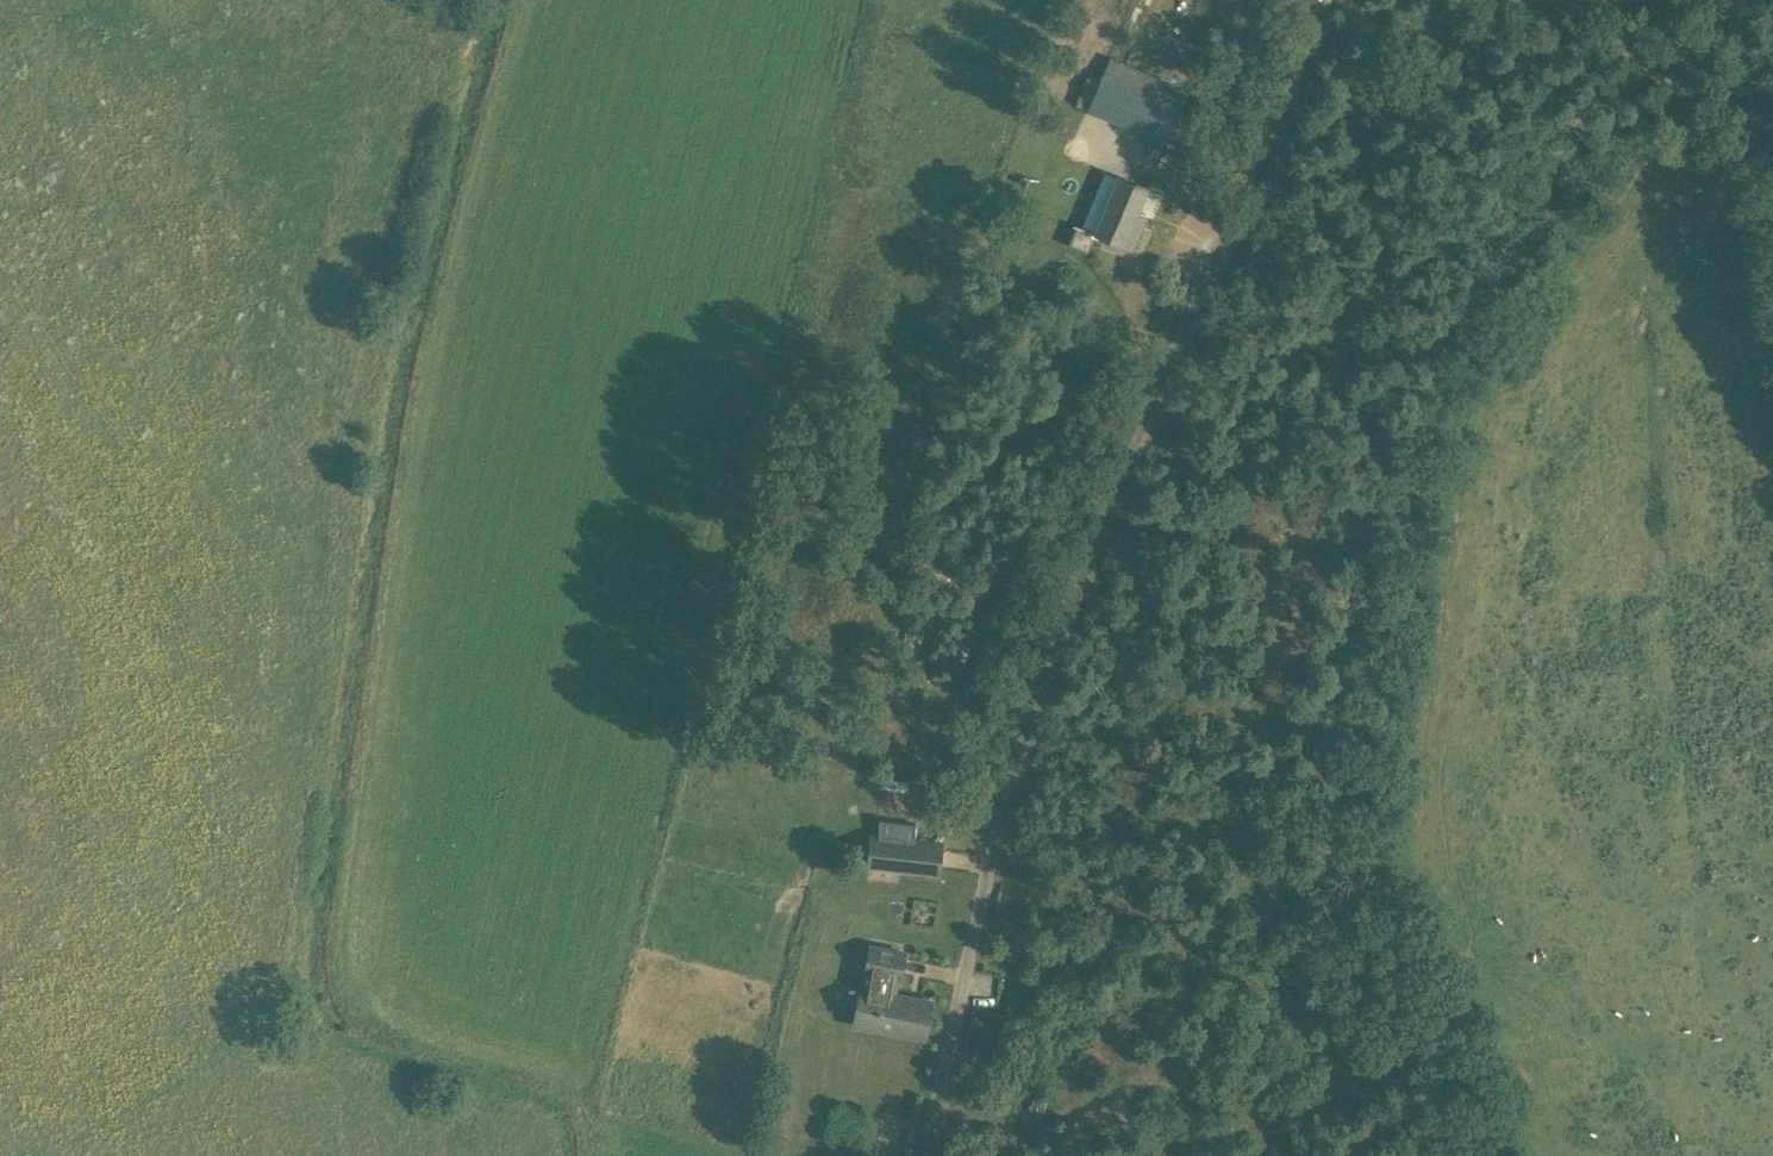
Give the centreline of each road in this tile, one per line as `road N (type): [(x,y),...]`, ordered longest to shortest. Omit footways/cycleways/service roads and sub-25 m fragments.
road 1 (unclassified): [(938,1155),(989,897),(1034,738),(1339,0)]

